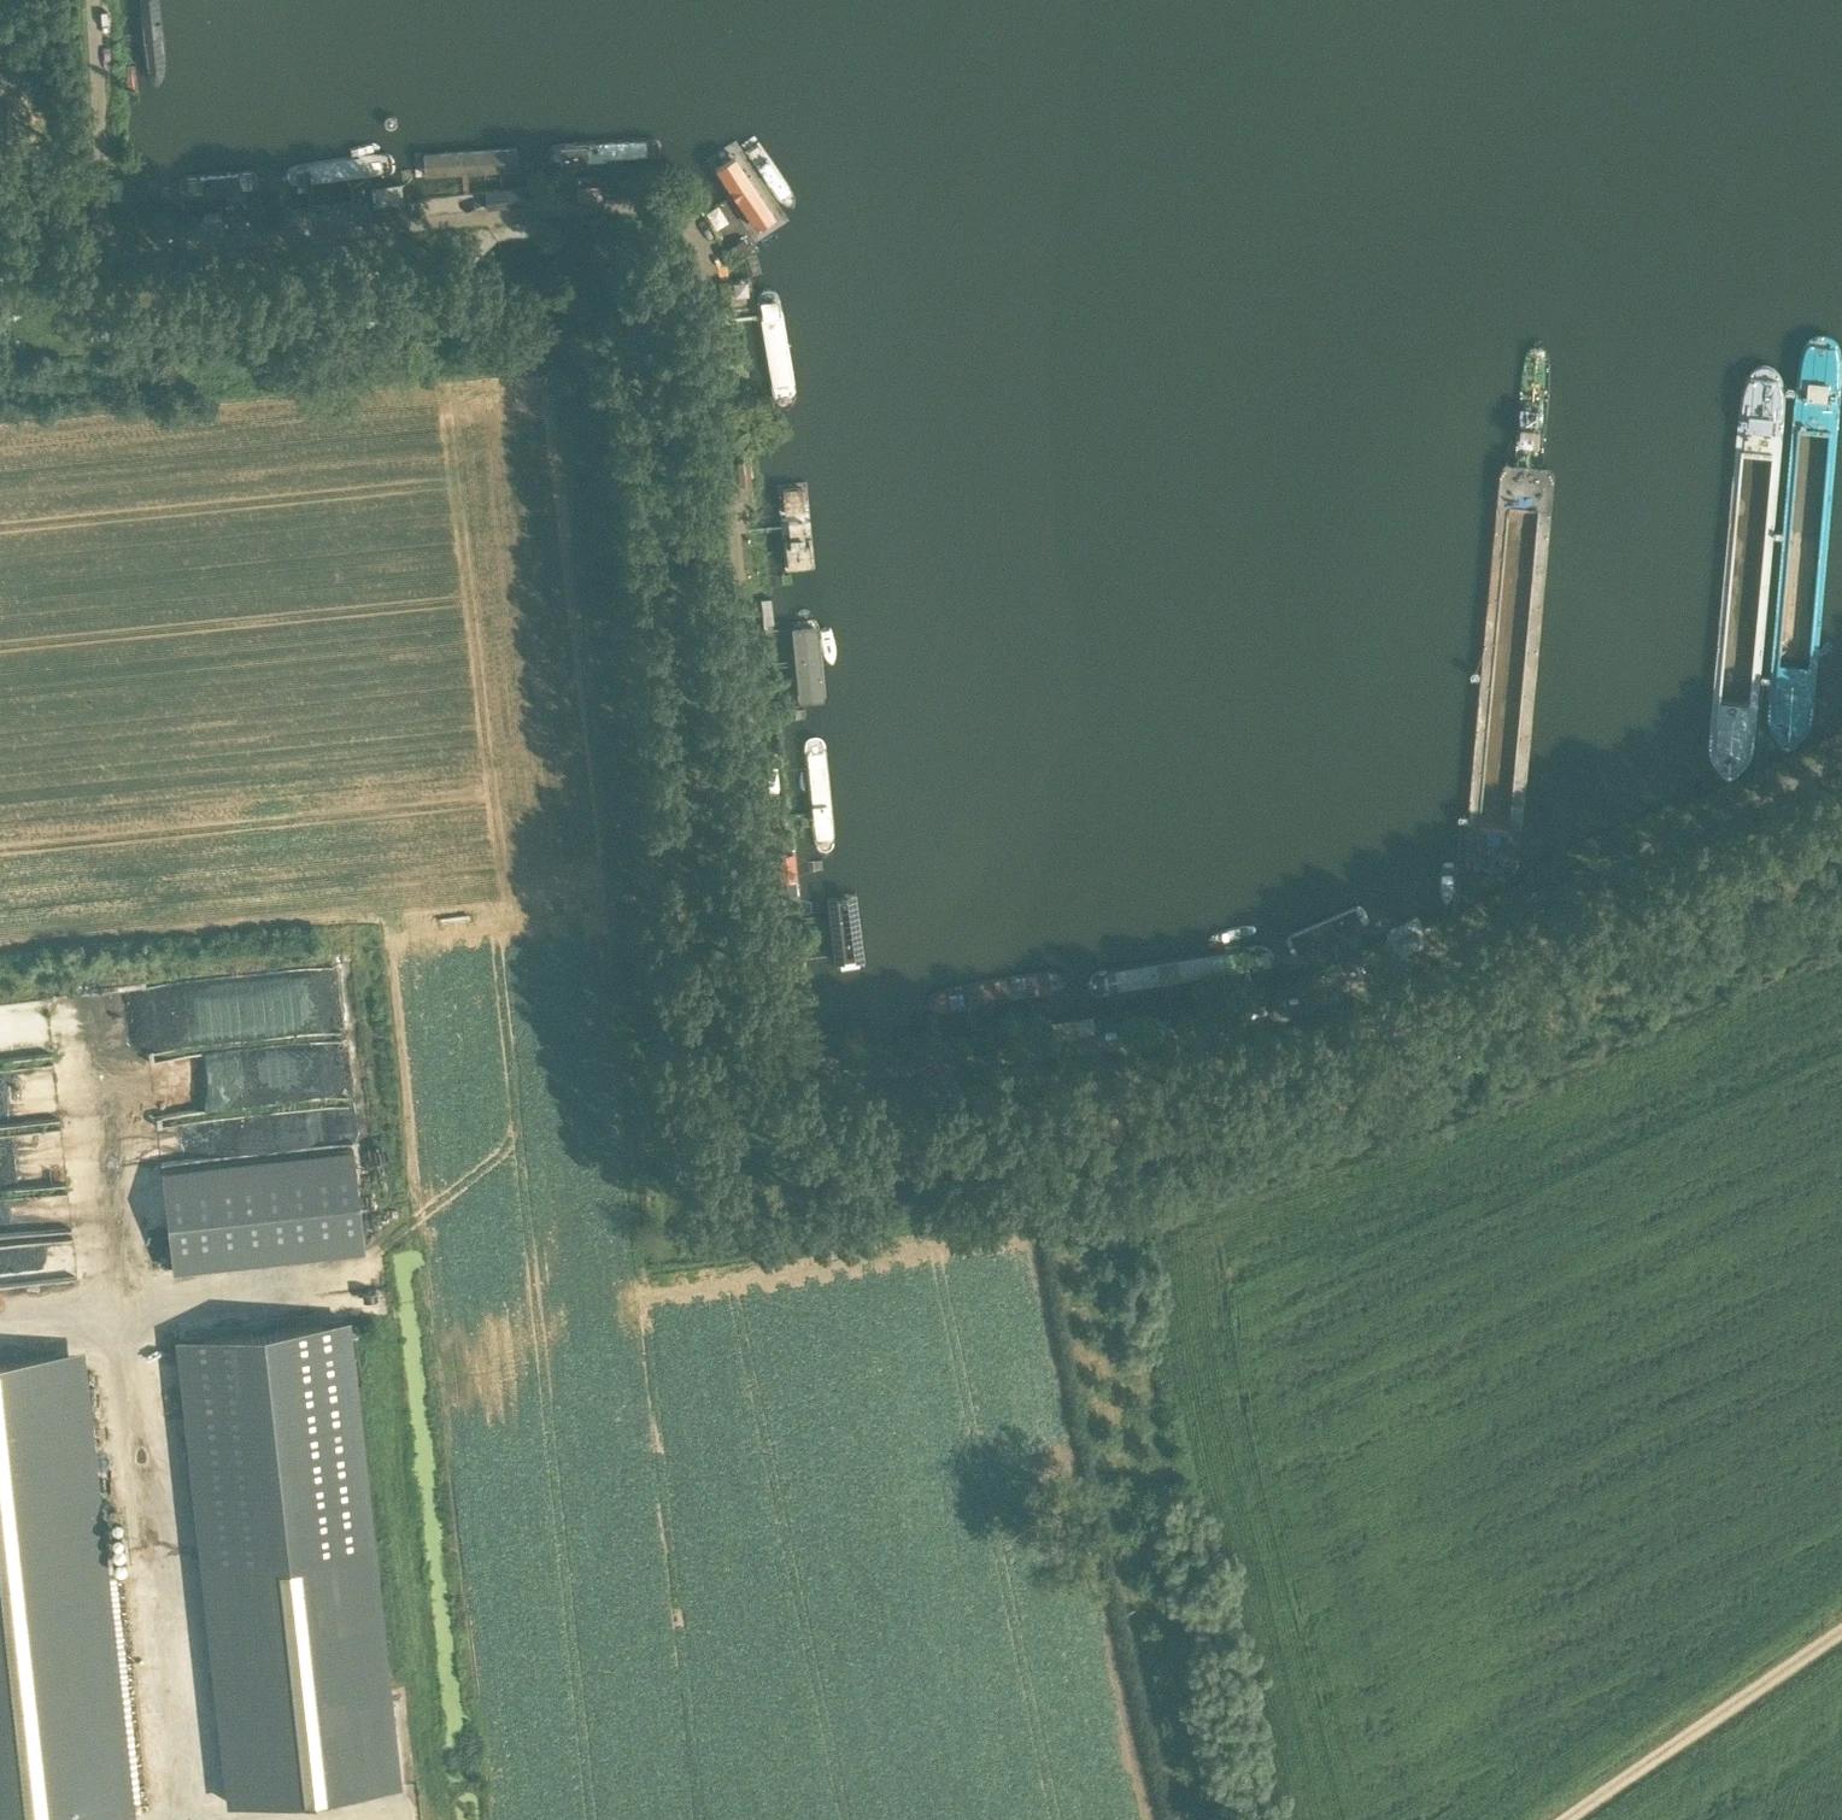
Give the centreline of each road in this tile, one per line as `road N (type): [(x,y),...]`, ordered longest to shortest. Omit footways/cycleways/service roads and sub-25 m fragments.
road 1 (residential): [(1841,755),(1240,1035),(1113,1067),(829,1091),(792,1079),(710,261),(697,229),(649,204),(125,257),(110,230),(94,0)]
road 2 (track): [(1841,1626),(1561,1819)]

